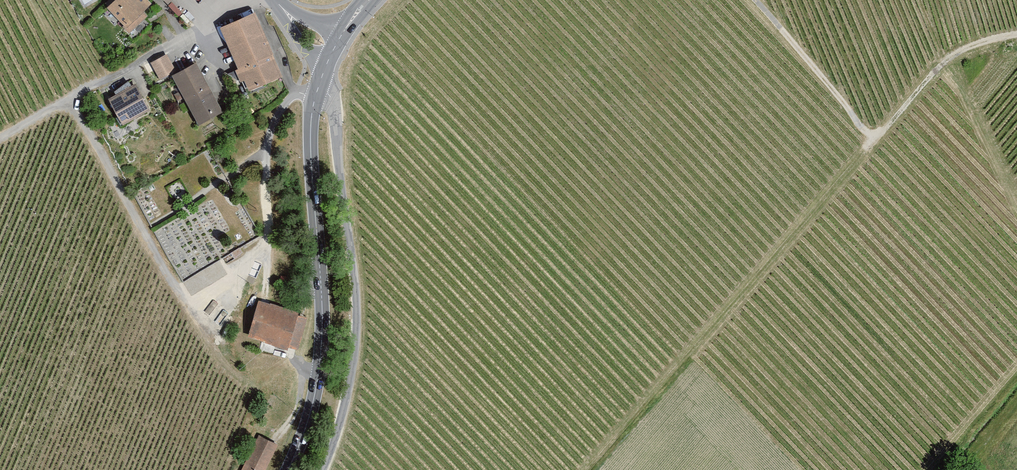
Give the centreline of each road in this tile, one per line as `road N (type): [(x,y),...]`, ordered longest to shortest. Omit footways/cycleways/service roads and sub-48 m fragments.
road 1 (track): [(590,469),(947,60),(1016,35)]
road 2 (unclassified): [(191,306),(70,100),(238,0)]
road 3 (unclassified): [(321,469),(345,401),(357,324),(335,130),(319,83)]
road 4 (secondary): [(288,469),(316,391),(322,334),(310,137),(319,83)]
road 5 (track): [(757,0),(874,137)]

